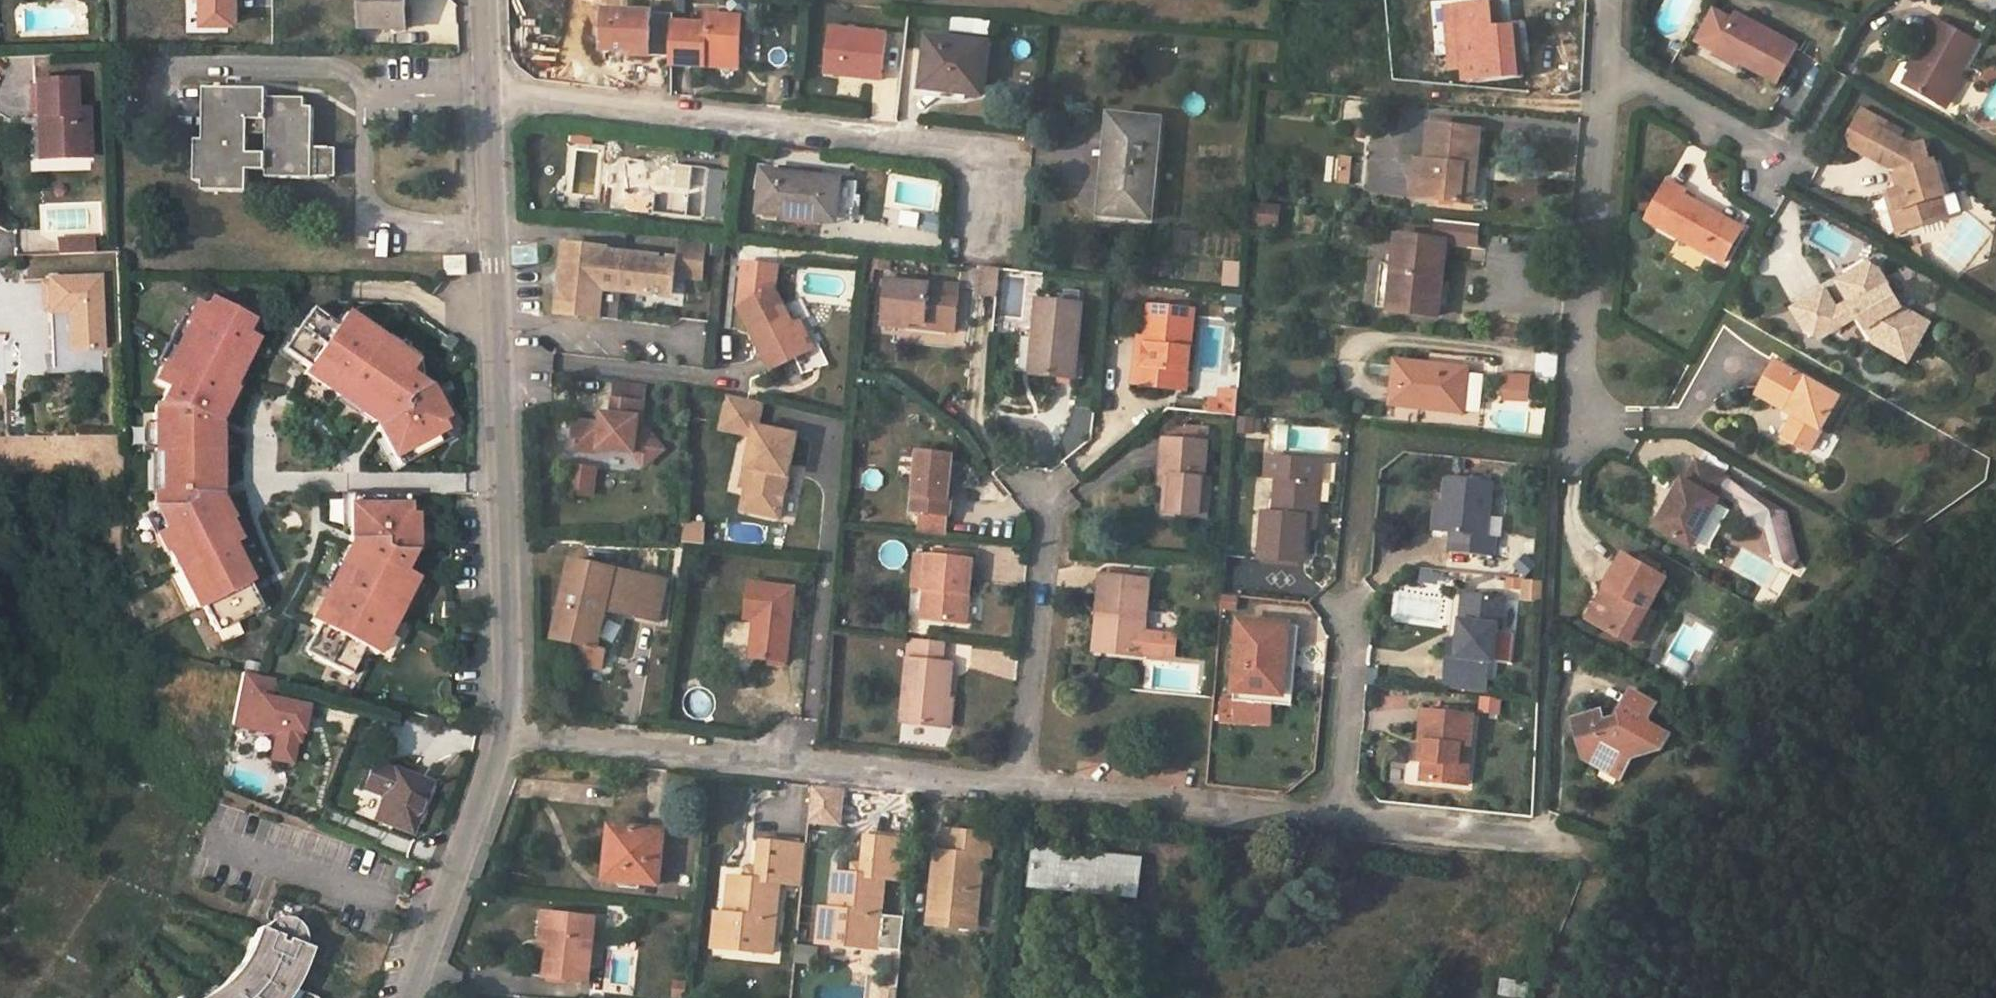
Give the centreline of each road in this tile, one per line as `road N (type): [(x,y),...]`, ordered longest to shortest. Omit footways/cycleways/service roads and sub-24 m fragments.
road 1 (residential): [(504,729),(1537,841),(1566,853)]
road 2 (unclassified): [(504,729),(486,94)]
road 3 (residential): [(981,245),(988,172),(968,150),(486,94)]
road 4 (residential): [(1607,0),(1565,461)]
road 5 (unclassified): [(408,997),(504,729)]

